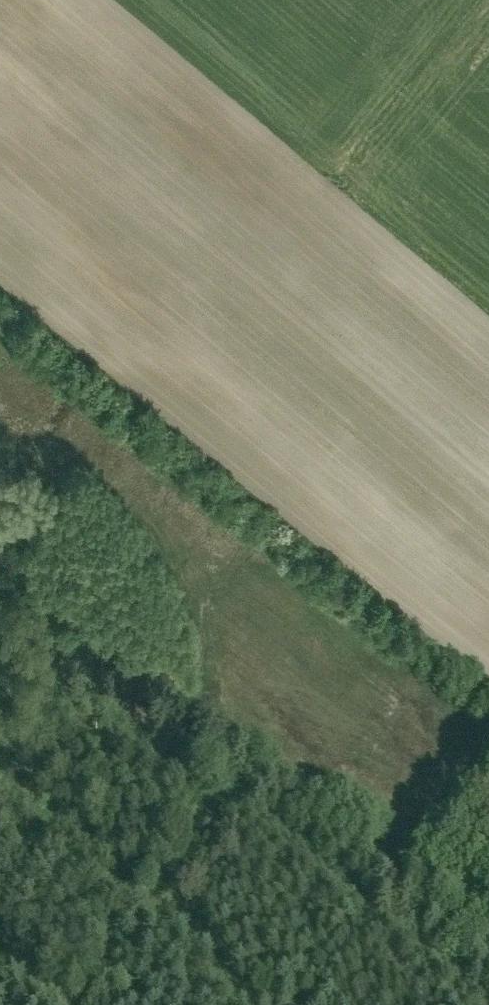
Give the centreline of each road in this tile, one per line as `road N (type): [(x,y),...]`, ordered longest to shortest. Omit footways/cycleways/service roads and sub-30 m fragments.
road 1 (track): [(221,788),(488,1003)]

